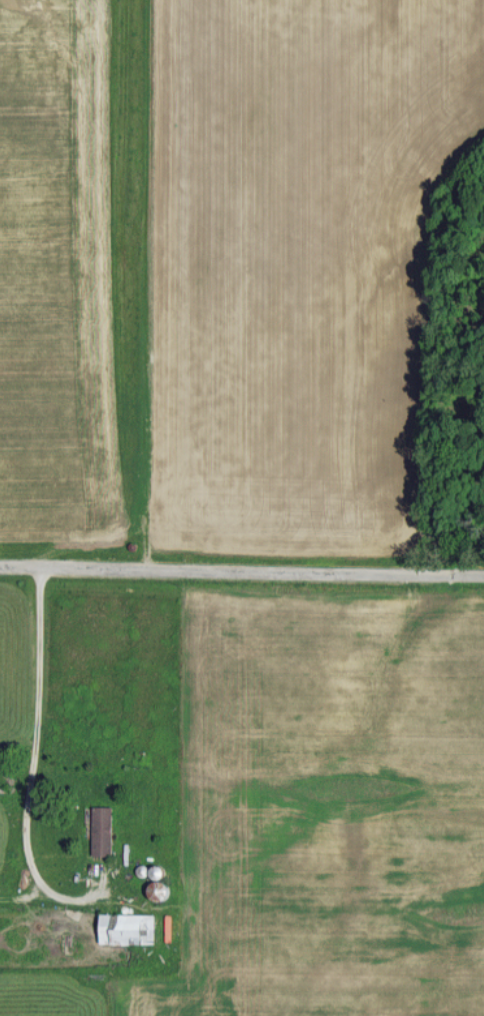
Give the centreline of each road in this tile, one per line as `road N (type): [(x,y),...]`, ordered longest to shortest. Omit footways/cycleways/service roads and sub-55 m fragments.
road 1 (residential): [(483,568),(0,554)]

